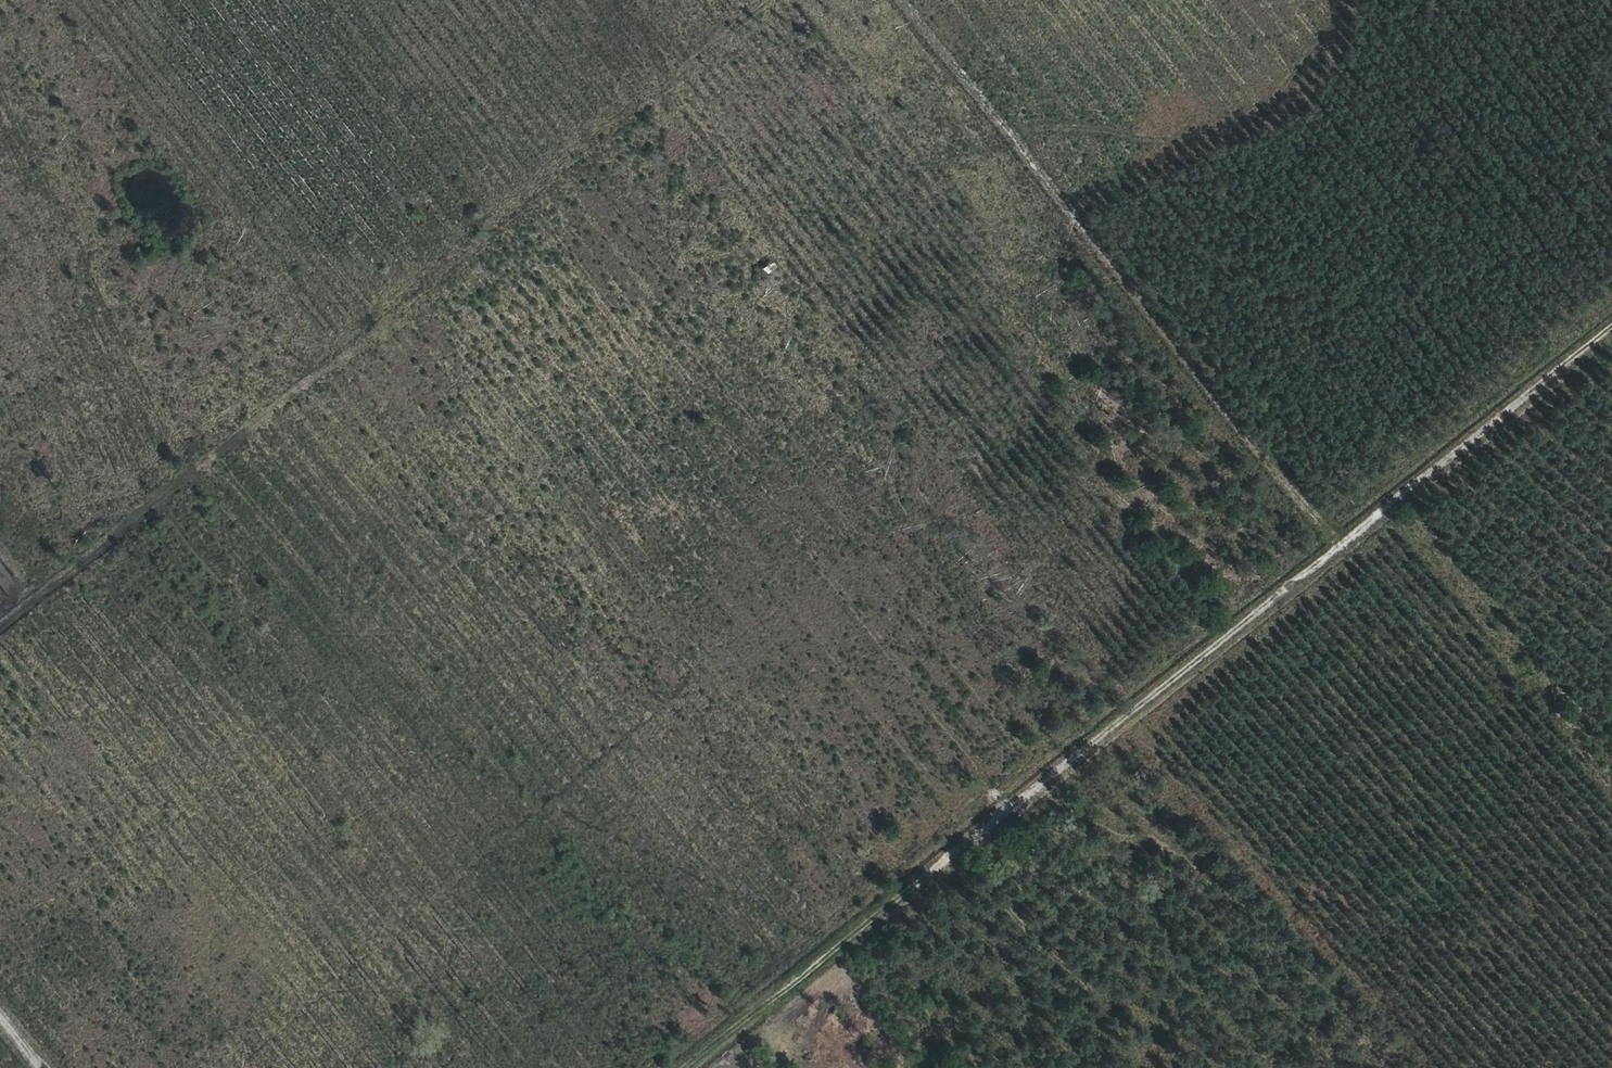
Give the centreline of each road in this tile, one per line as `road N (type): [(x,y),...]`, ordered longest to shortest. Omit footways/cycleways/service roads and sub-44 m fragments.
road 1 (track): [(1611,328),(686,1067)]

